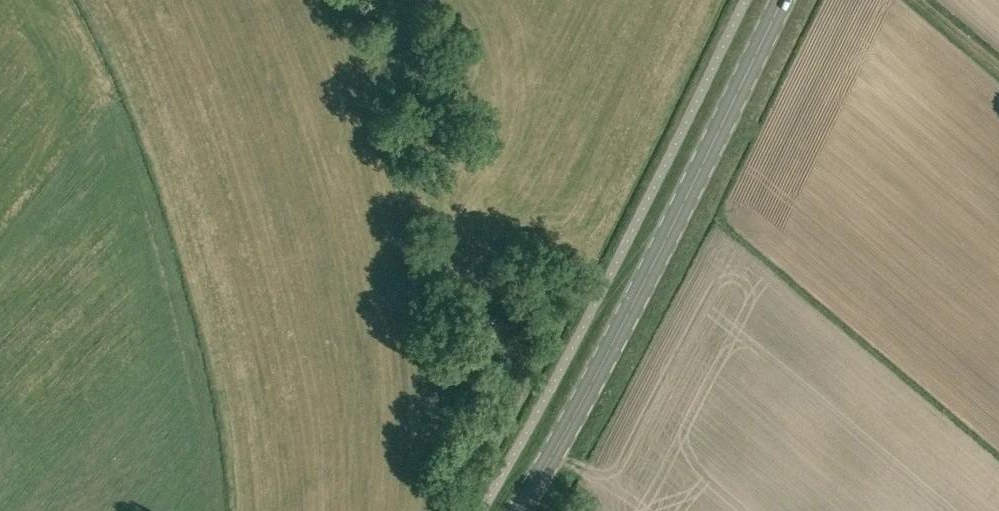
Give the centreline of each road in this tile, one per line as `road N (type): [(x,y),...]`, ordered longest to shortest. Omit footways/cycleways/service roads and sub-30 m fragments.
road 1 (secondary): [(522,510),(785,0)]

